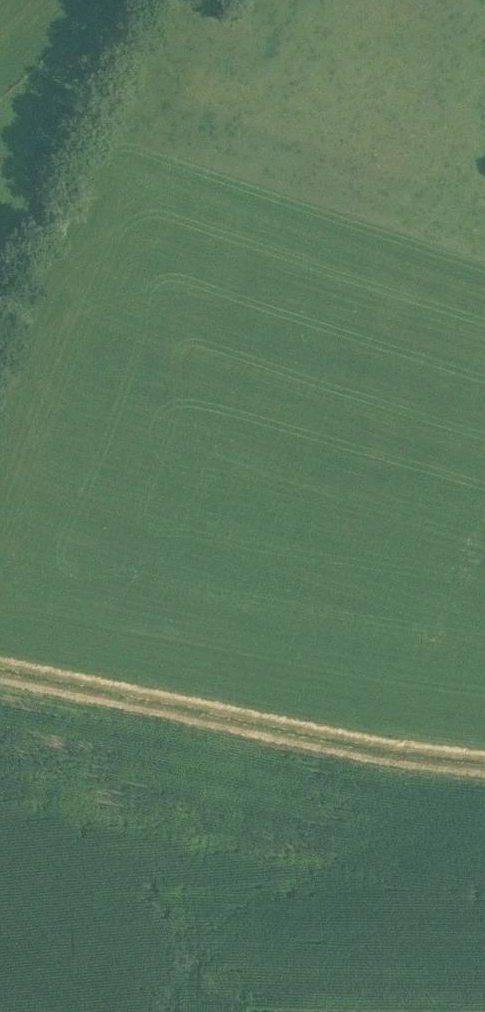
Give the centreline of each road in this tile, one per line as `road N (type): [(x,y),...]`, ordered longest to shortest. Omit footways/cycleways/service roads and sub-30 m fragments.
road 1 (unclassified): [(0,253),(66,146),(134,0)]

